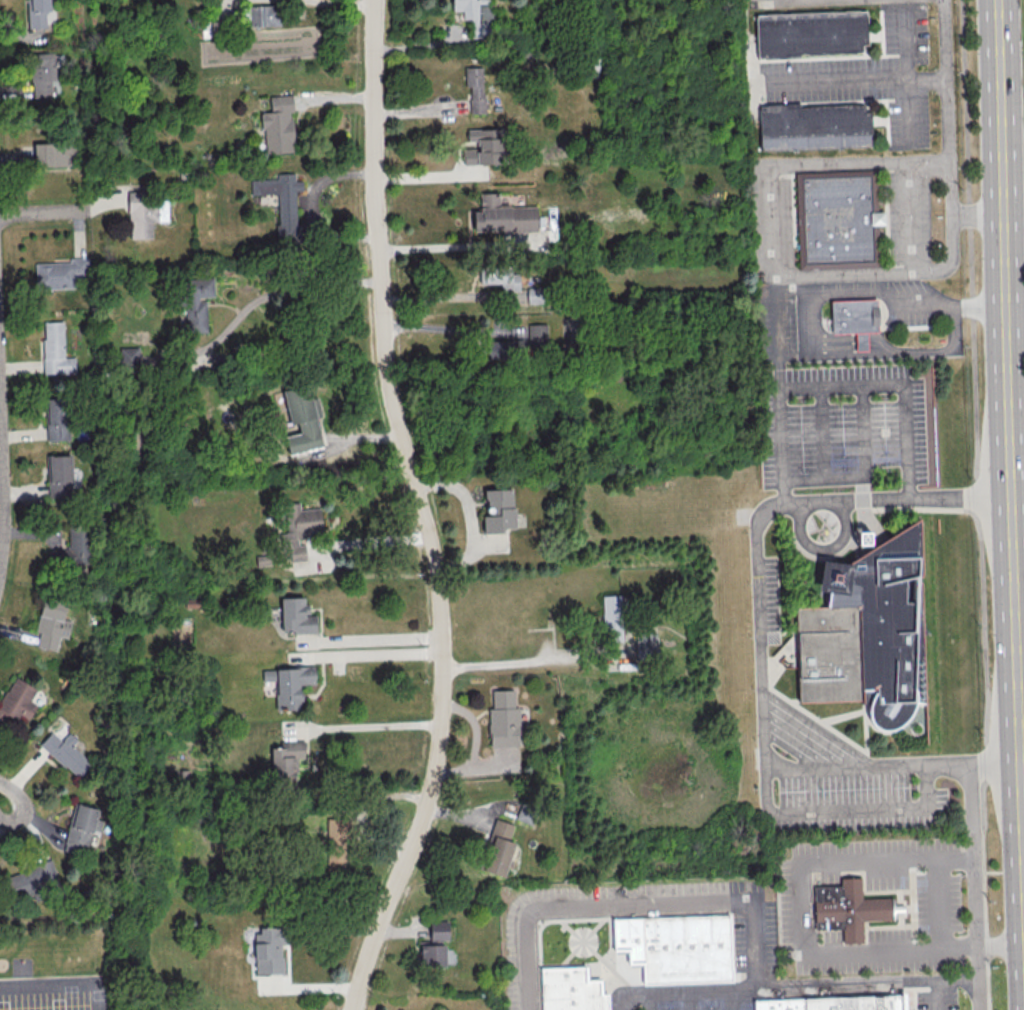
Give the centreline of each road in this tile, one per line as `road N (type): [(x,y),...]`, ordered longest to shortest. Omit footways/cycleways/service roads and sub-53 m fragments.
road 1 (residential): [(351,1009),(432,785),(444,665),(438,577),(383,340),(375,0)]
road 2 (secondary): [(998,0),(1023,822)]
road 3 (residential): [(0,413),(0,553)]

